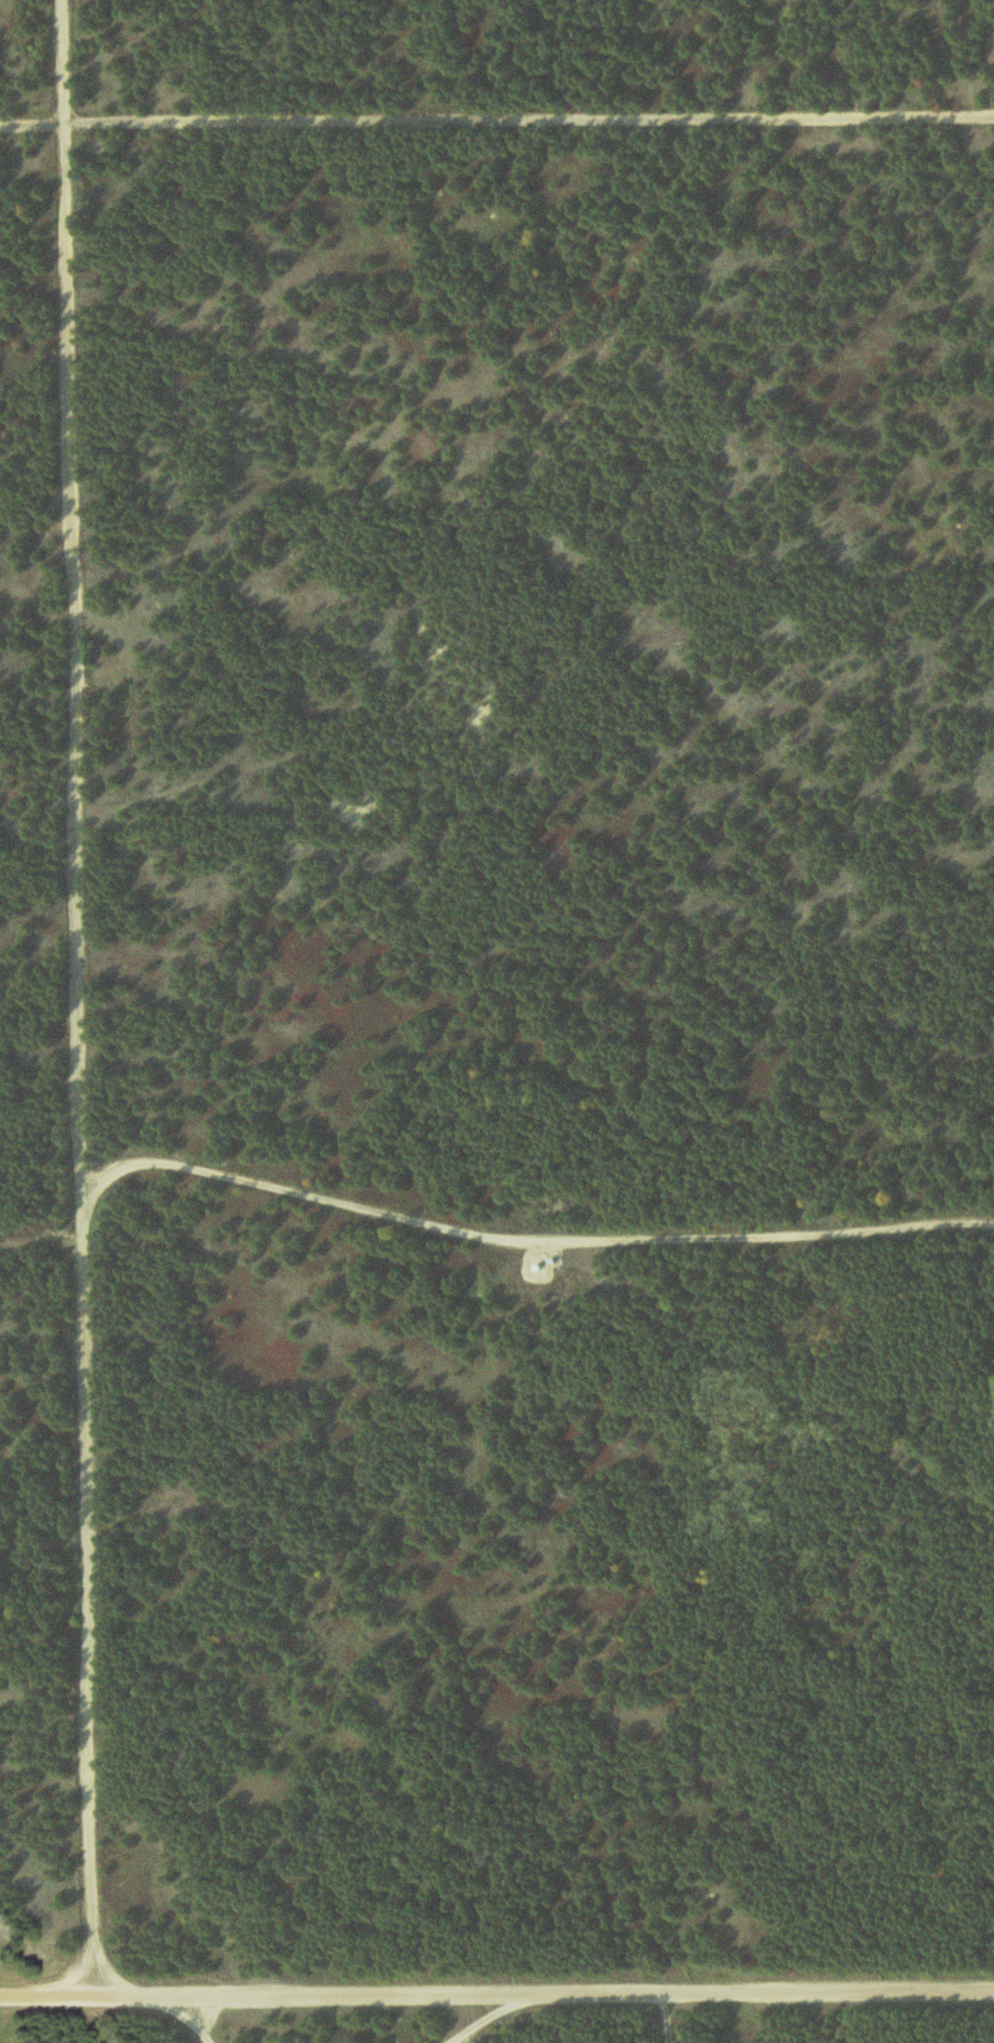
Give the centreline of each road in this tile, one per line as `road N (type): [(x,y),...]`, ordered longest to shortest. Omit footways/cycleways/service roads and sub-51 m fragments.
road 1 (residential): [(95,2001),(63,0)]
road 2 (residential): [(0,2001),(664,1988),(993,1995)]
road 3 (track): [(993,110),(0,124)]

